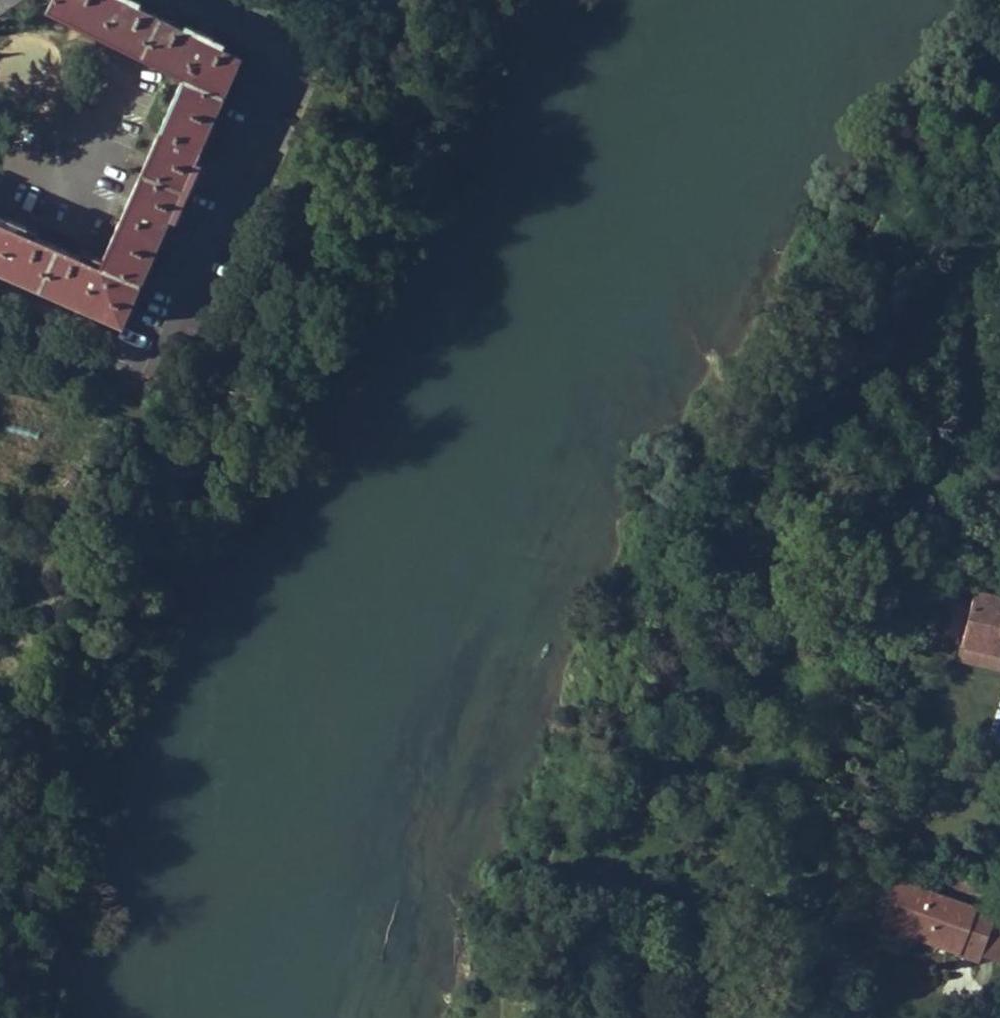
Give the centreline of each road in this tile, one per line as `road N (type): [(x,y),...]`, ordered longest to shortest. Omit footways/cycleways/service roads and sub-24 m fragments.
road 1 (residential): [(194,0),(290,49),(167,349)]
road 2 (residential): [(0,156),(83,191),(133,71)]

